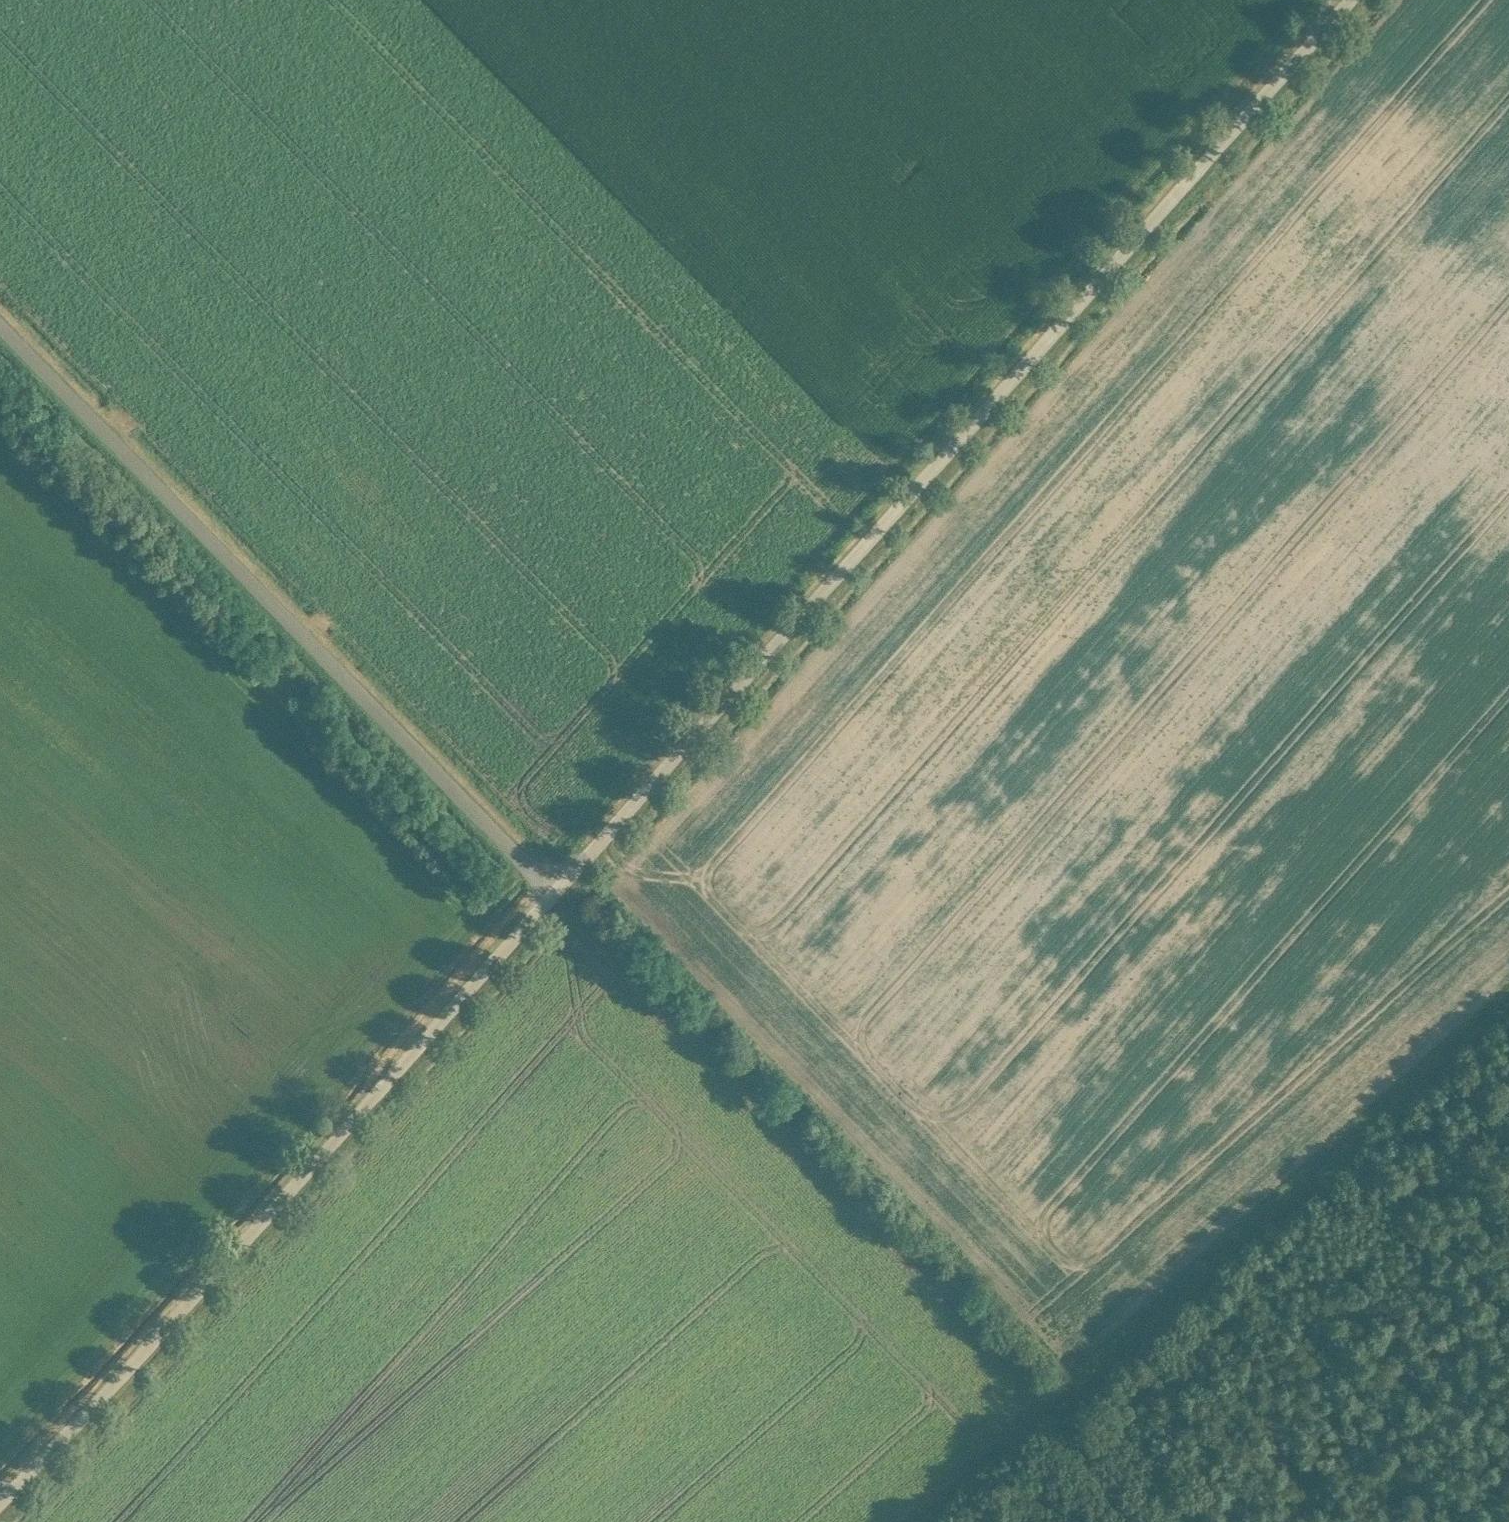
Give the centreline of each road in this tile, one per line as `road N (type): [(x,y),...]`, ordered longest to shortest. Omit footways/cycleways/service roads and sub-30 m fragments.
road 1 (unclassified): [(556,889),(1350,0)]
road 2 (unclassified): [(0,1504),(556,889)]
road 3 (unclassified): [(556,889),(0,324)]
road 4 (track): [(1054,1406),(1508,998)]

